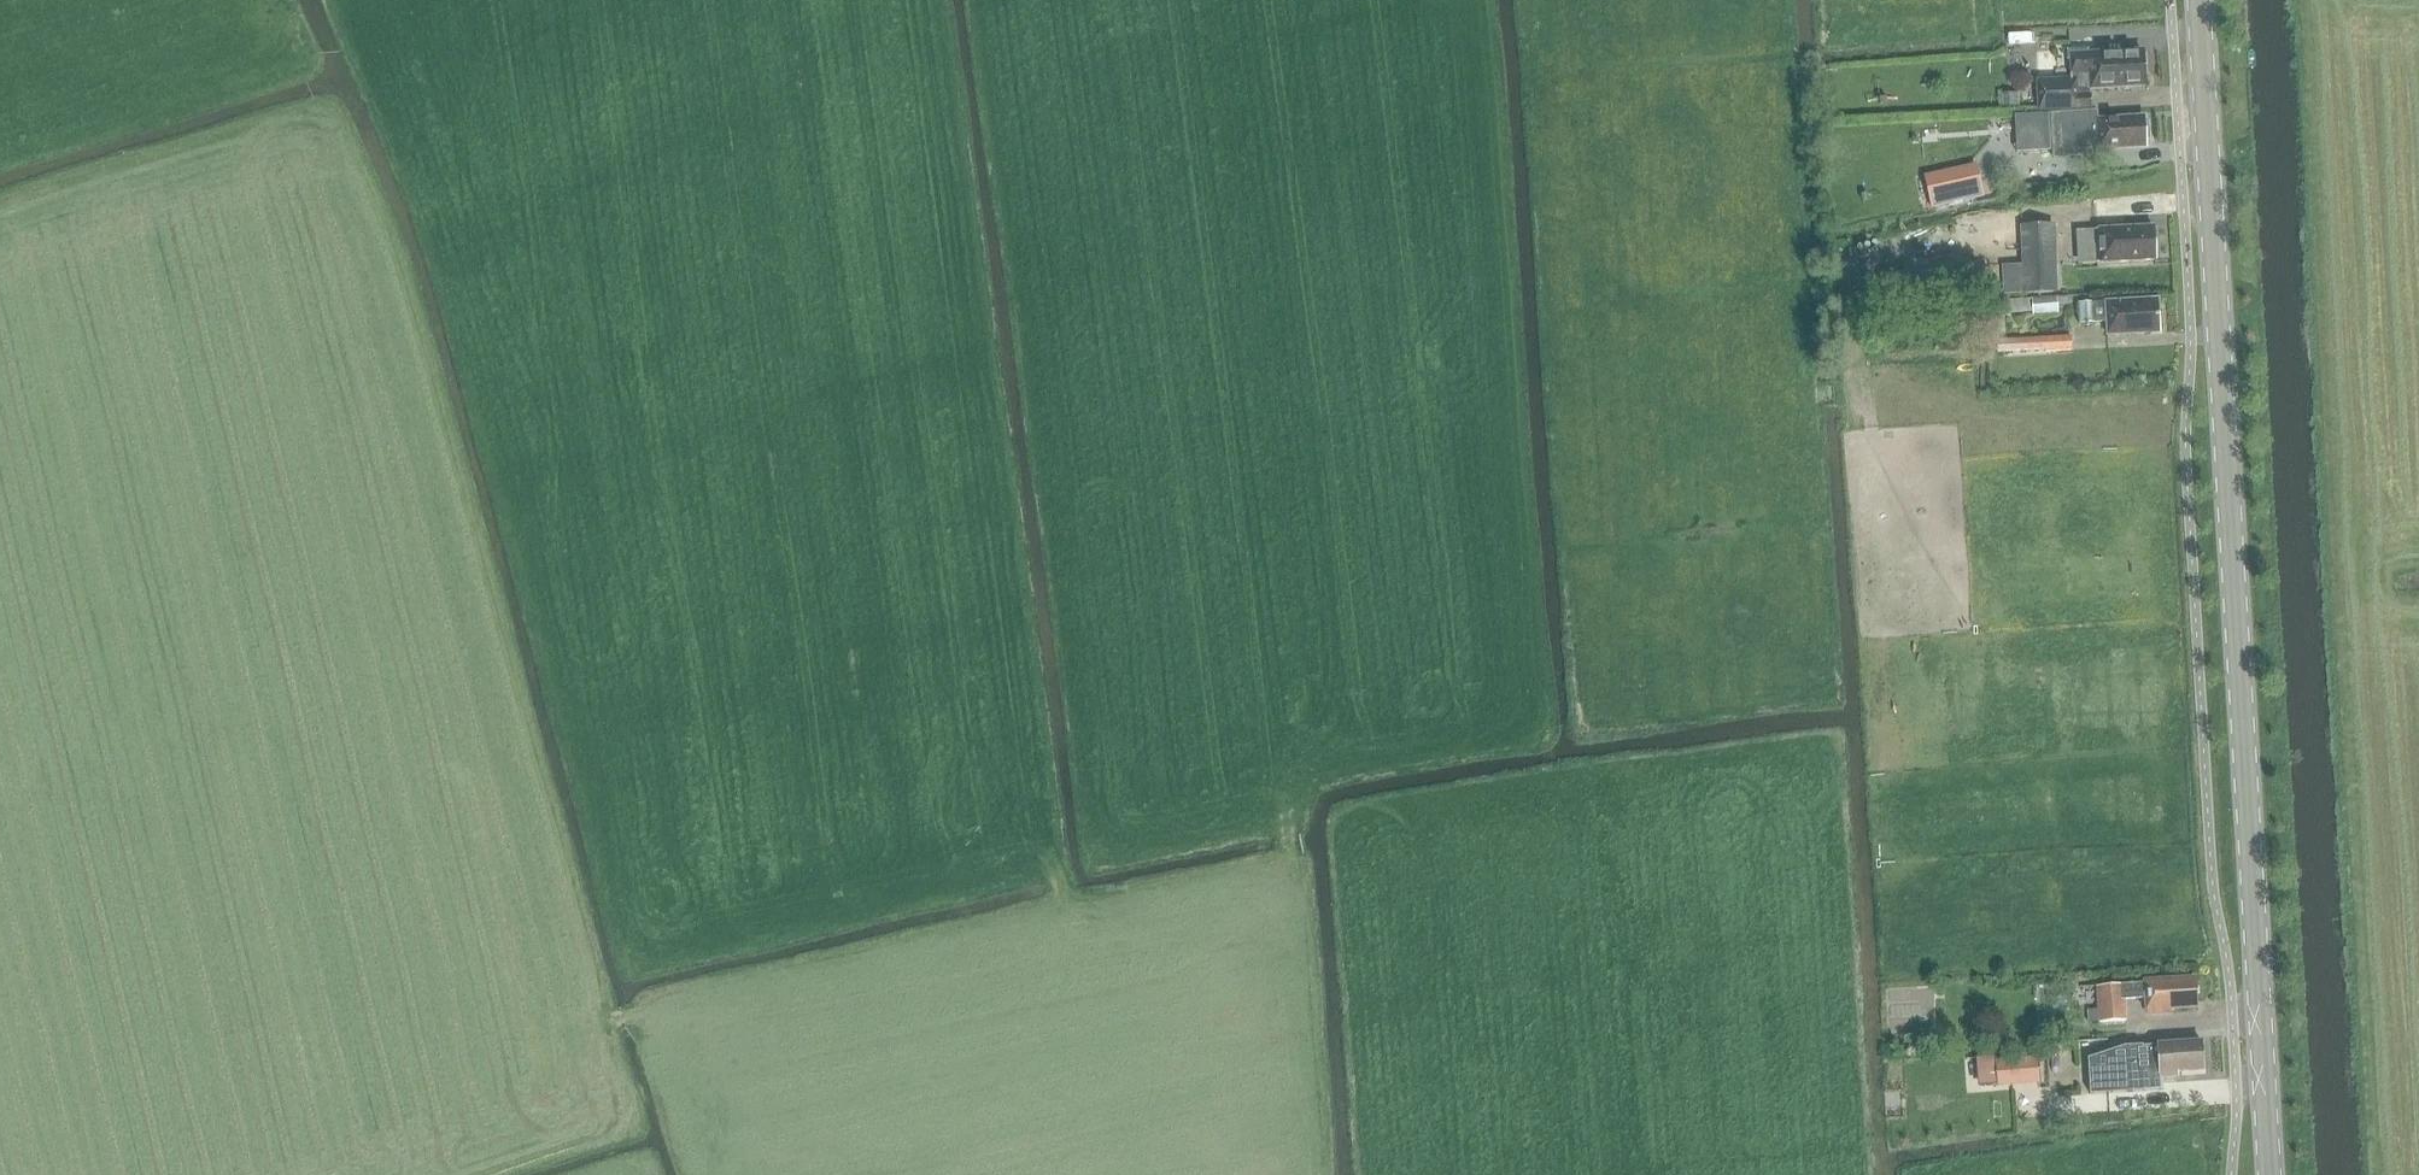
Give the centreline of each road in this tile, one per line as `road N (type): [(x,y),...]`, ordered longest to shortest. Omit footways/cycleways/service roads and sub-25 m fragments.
road 1 (primary): [(2267,1174),(2197,0)]

